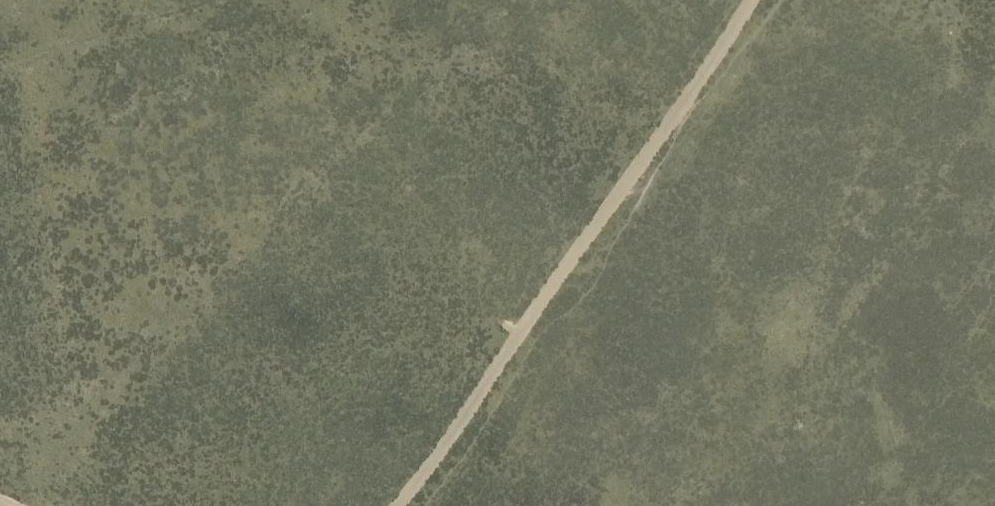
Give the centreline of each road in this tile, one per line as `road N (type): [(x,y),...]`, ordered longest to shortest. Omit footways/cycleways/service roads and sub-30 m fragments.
road 1 (track): [(398,505),(752,0)]

